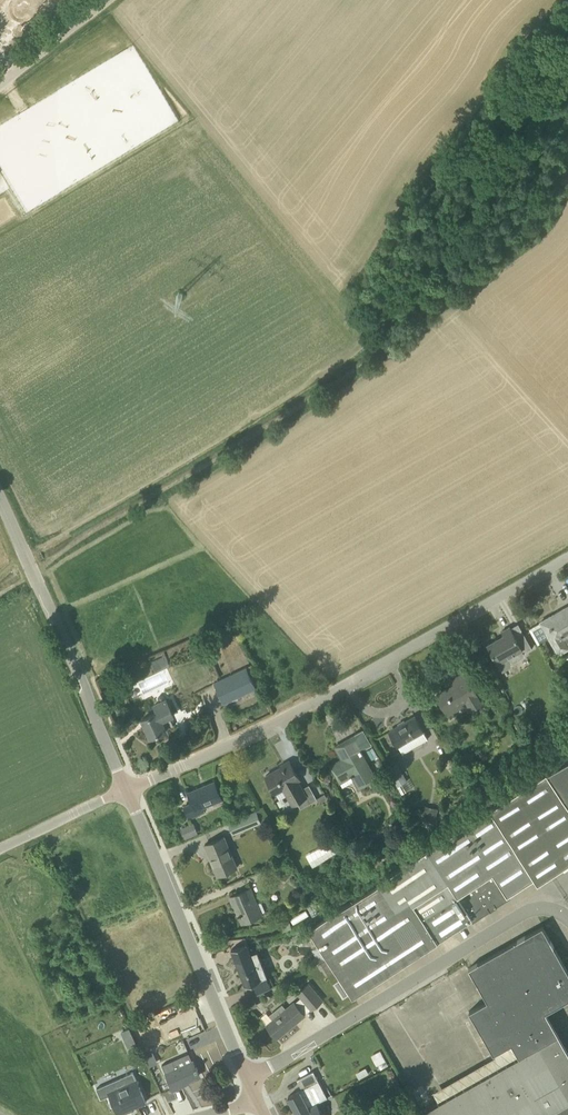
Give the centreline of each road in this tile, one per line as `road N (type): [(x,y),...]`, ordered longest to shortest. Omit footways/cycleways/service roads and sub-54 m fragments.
road 1 (residential): [(129,789),(305,708),(567,555)]
road 2 (unclassified): [(567,922),(550,907),(533,907),(248,1074)]
road 3 (unclassified): [(129,789),(0,499)]
road 4 (residential): [(248,1074),(129,789)]
road 5 (unclassified): [(0,850),(129,789)]
road 6 (unclassified): [(0,85),(108,0)]

